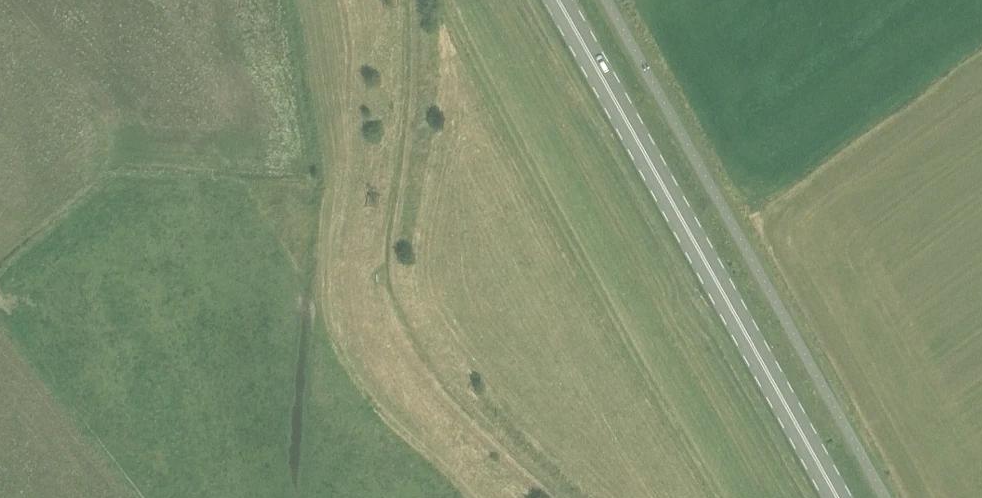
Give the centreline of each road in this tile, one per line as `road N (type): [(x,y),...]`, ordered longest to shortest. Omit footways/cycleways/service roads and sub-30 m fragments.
road 1 (primary): [(836,497),(550,0)]

